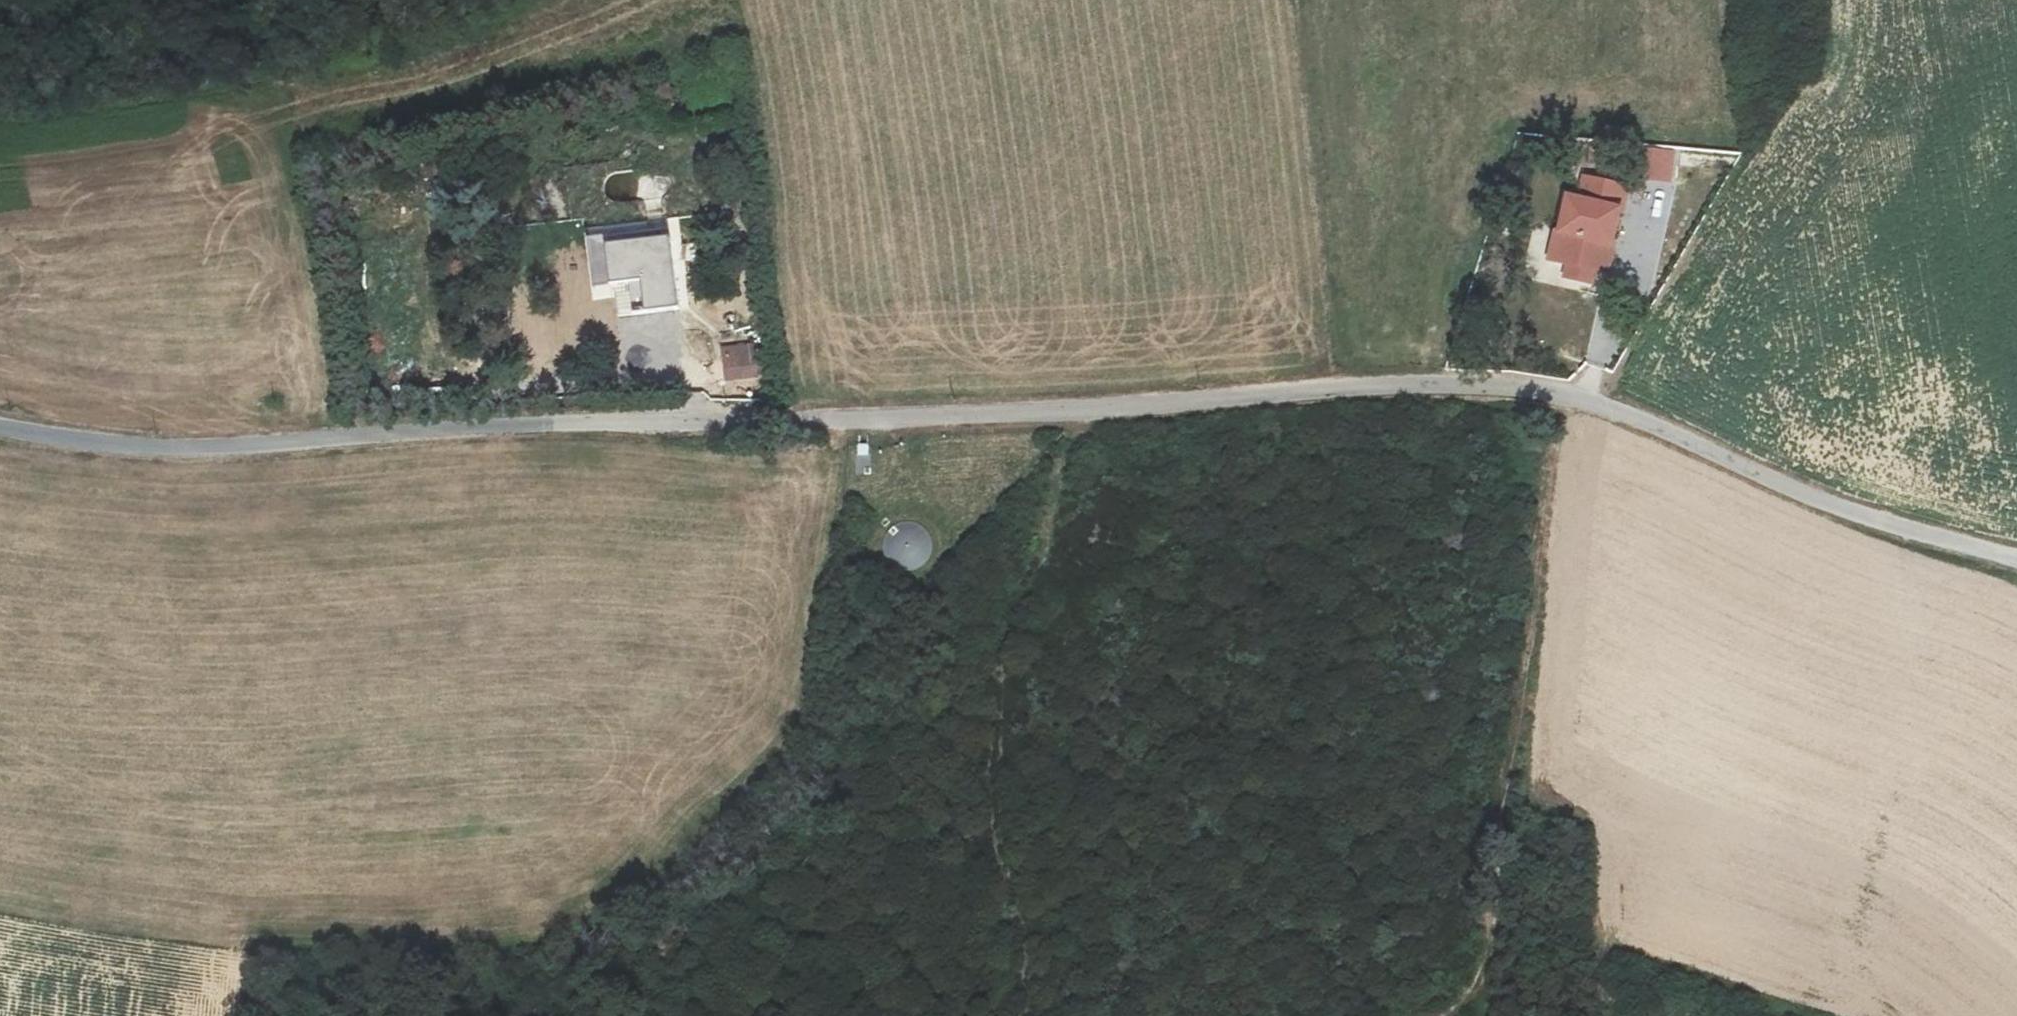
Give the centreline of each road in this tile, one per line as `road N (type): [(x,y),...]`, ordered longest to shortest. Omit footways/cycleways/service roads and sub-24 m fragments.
road 1 (unclassified): [(2016,559),(1865,516),(1587,399),(1492,383),(828,422),(566,423),(200,449),(0,428)]

